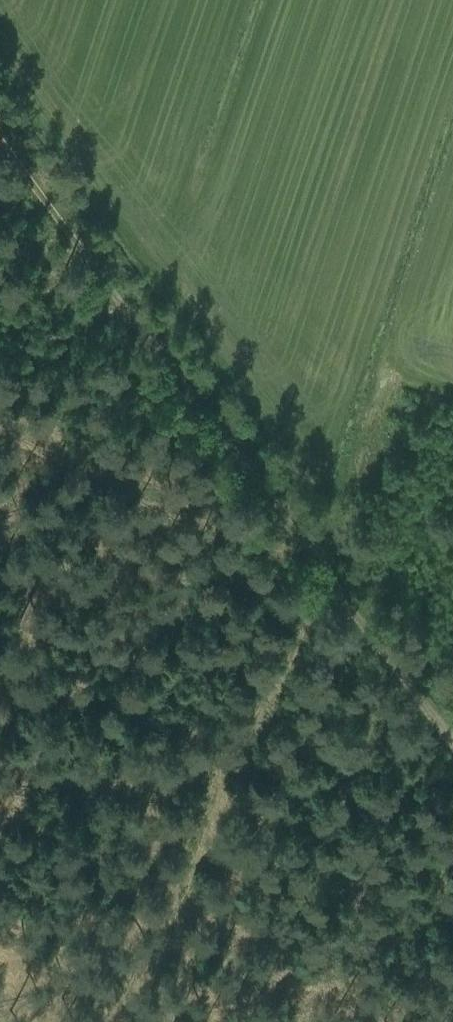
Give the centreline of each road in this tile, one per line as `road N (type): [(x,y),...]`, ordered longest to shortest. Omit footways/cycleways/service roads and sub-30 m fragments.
road 1 (track): [(452,751),(0,146)]
road 2 (track): [(112,1021),(325,581)]
road 3 (track): [(305,554),(337,515),(386,380)]

